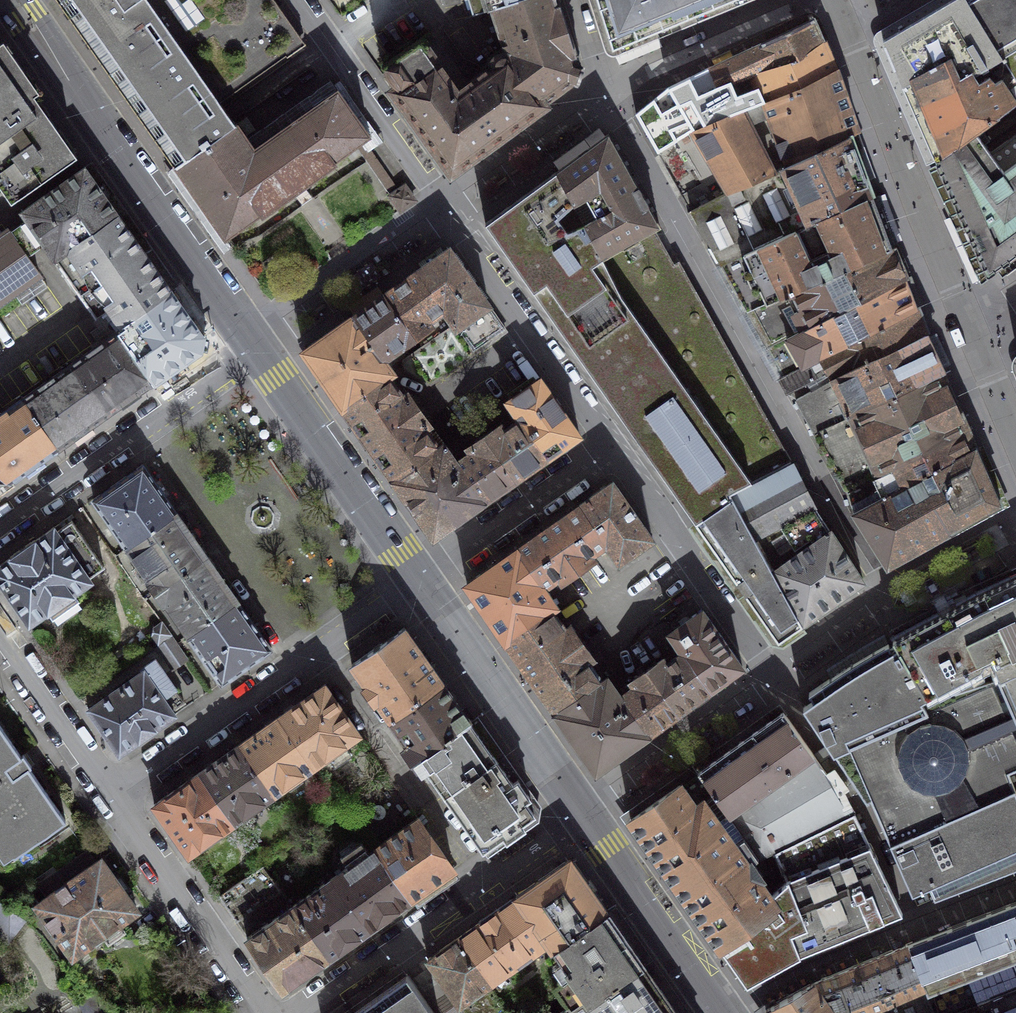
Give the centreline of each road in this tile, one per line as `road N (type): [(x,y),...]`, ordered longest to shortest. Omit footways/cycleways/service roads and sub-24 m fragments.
road 1 (residential): [(891,606),(607,101)]
road 2 (residential): [(15,0),(259,350)]
road 3 (residential): [(104,805),(421,590)]
road 4 (residential): [(583,817),(303,1012)]
road 5 (residential): [(259,350),(0,524)]
road 6 (residential): [(615,456),(450,215)]
road 7 (residential): [(259,350),(421,590)]
road 8 (residential): [(421,590),(583,817)]
road 9 (residential): [(775,681),(615,456)]
road 10 (residential): [(303,0),(450,215)]
road 11 (residential): [(104,805),(254,1012)]
road 12 (residential): [(583,817),(720,1012)]
road 13 (residential): [(421,590),(615,456)]
road 14 (residential): [(583,817),(775,681)]
road 15 (residential): [(450,215),(259,350)]
road 16 (residential): [(723,1012),(919,929)]
road 17 (residential): [(607,101),(450,215)]
road 18 (residential): [(0,643),(104,805)]
road 19 (residential): [(891,606),(775,681)]

